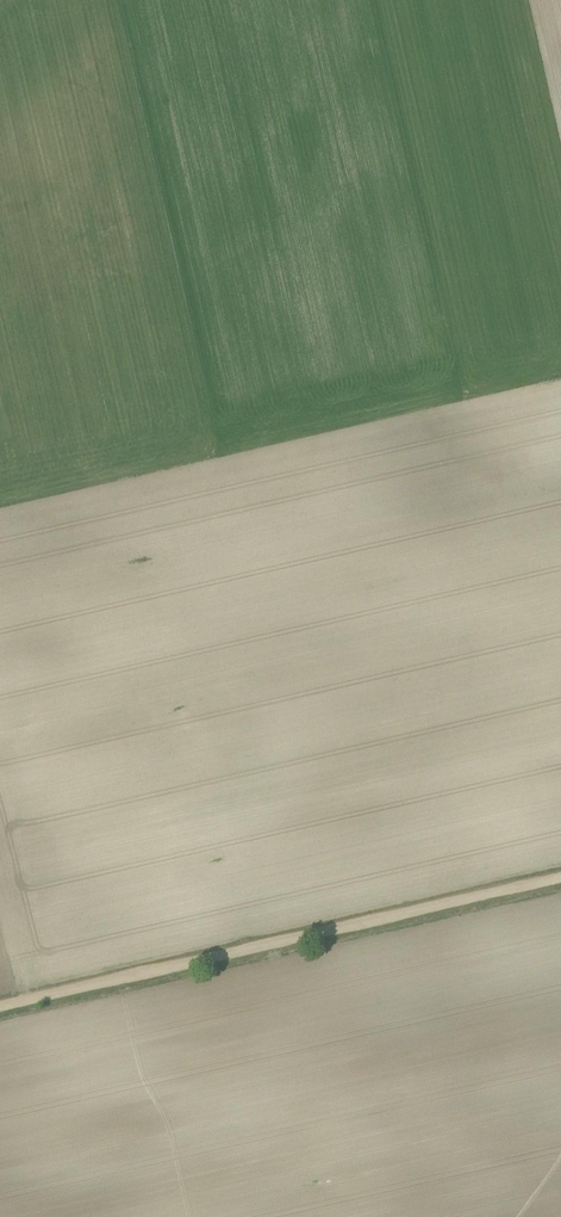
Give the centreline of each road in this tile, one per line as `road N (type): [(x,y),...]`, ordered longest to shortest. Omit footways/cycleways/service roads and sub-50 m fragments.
road 1 (track): [(0,1006),(560,877)]

